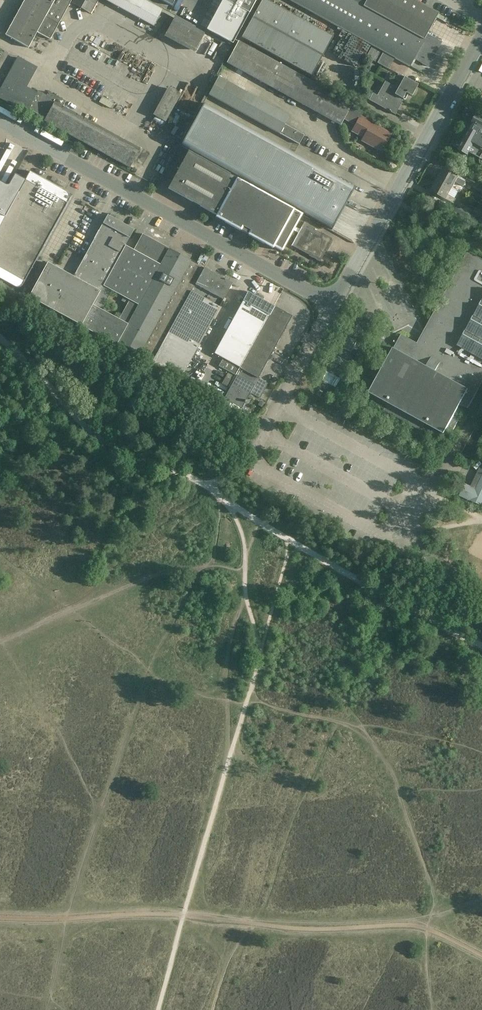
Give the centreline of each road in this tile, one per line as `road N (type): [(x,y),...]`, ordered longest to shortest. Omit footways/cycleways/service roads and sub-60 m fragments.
road 1 (unclassified): [(333,304),(0,123)]
road 2 (unclassified): [(333,304),(481,44)]

